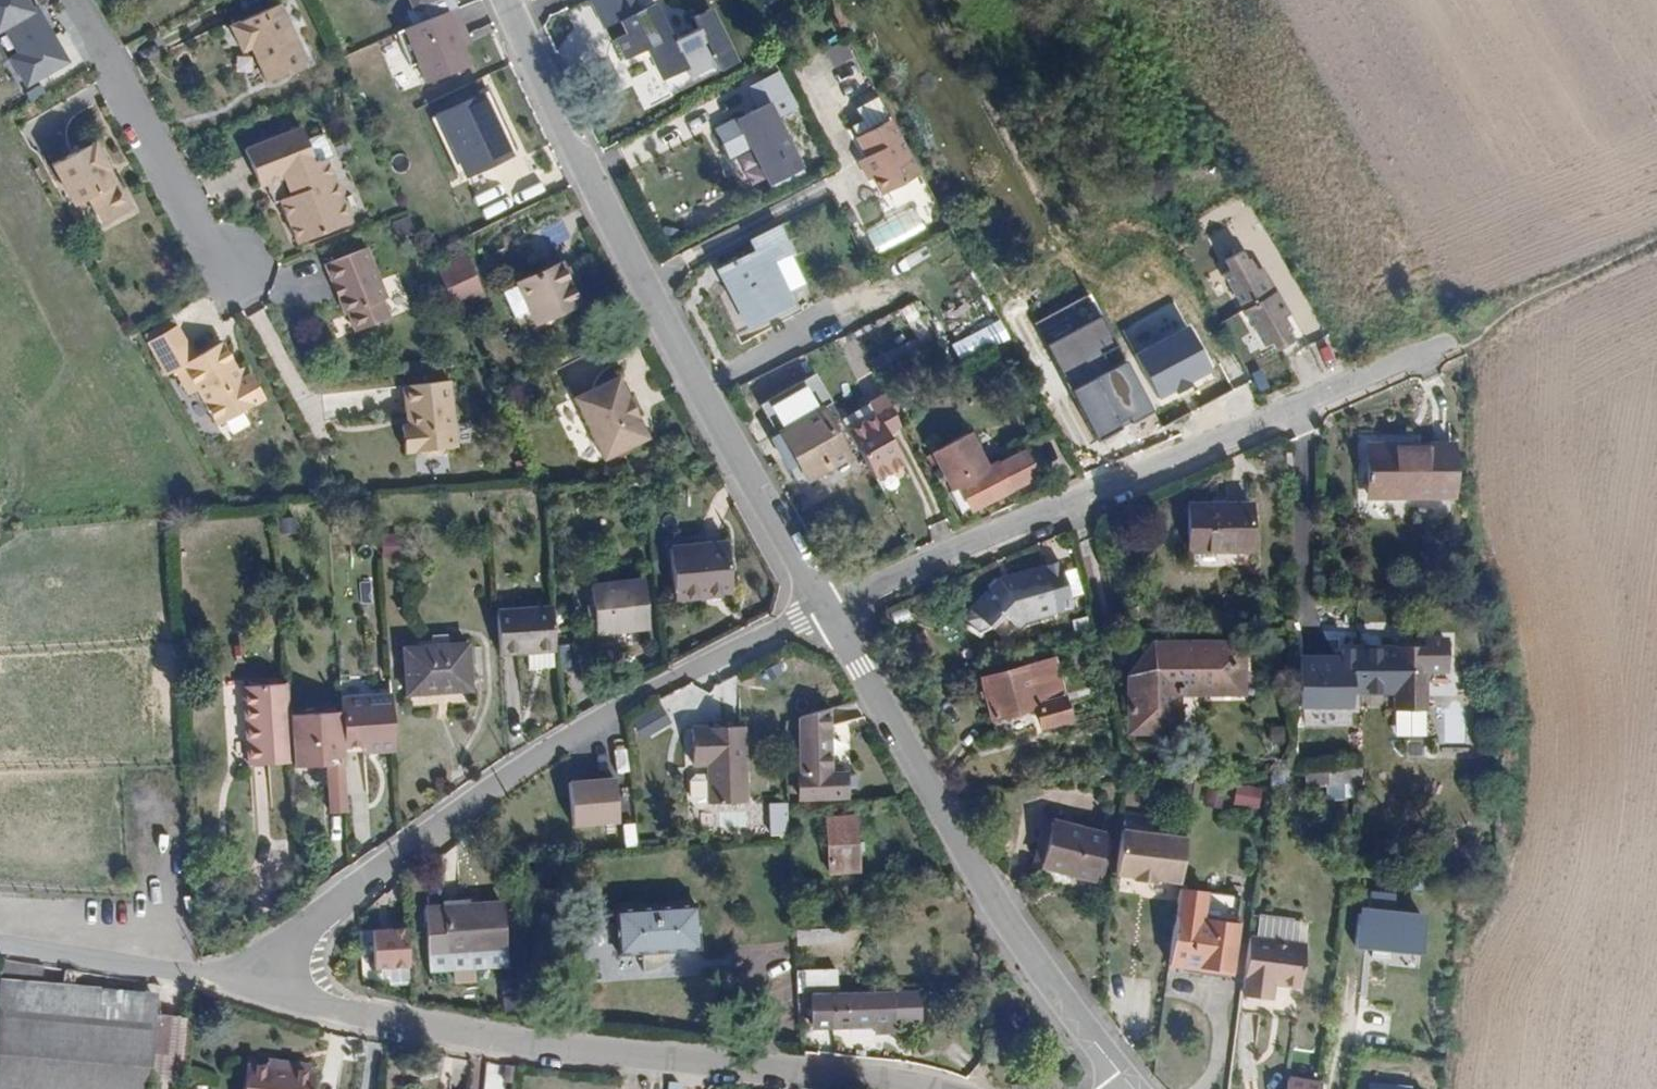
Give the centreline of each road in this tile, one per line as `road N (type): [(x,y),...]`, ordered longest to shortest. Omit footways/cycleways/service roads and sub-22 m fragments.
road 1 (residential): [(233,979),(396,1022),(497,1038),(932,1088)]
road 2 (residential): [(827,607),(626,703),(547,750),(233,979)]
road 3 (tertiary): [(827,607),(644,285),(582,154),(569,144),(556,97),(509,0)]
road 4 (residential): [(827,607),(1448,343)]
road 5 (tertiary): [(1133,1088),(996,909),(827,607)]
road 6 (residential): [(237,267),(211,252),(71,0)]
road 7 (residential): [(233,979),(0,938)]

